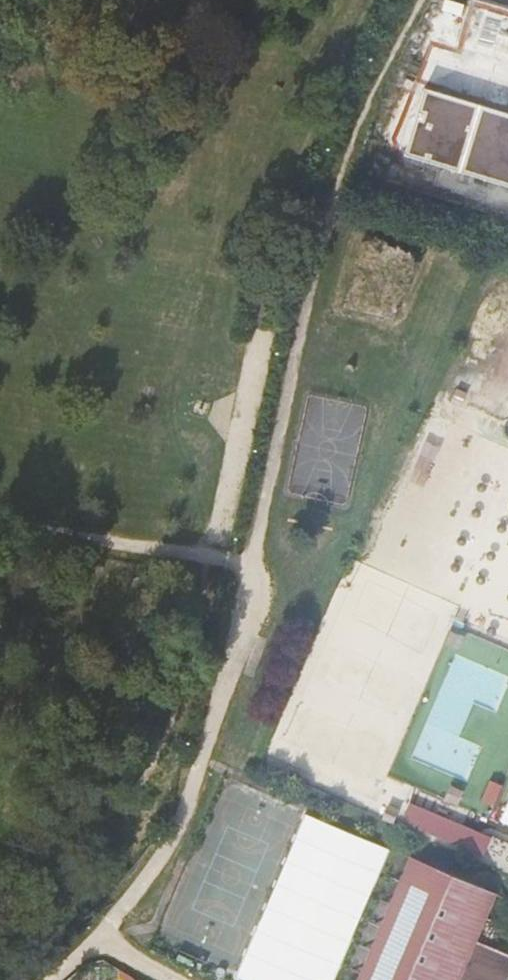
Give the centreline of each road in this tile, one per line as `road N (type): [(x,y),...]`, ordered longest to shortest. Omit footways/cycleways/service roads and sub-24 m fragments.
road 1 (track): [(101,940),(162,852),(187,788),(308,264),(368,95),(416,0)]
road 2 (track): [(264,307),(215,558)]
road 3 (track): [(244,564),(0,520)]
road 4 (residential): [(54,979),(101,940),(177,979)]

